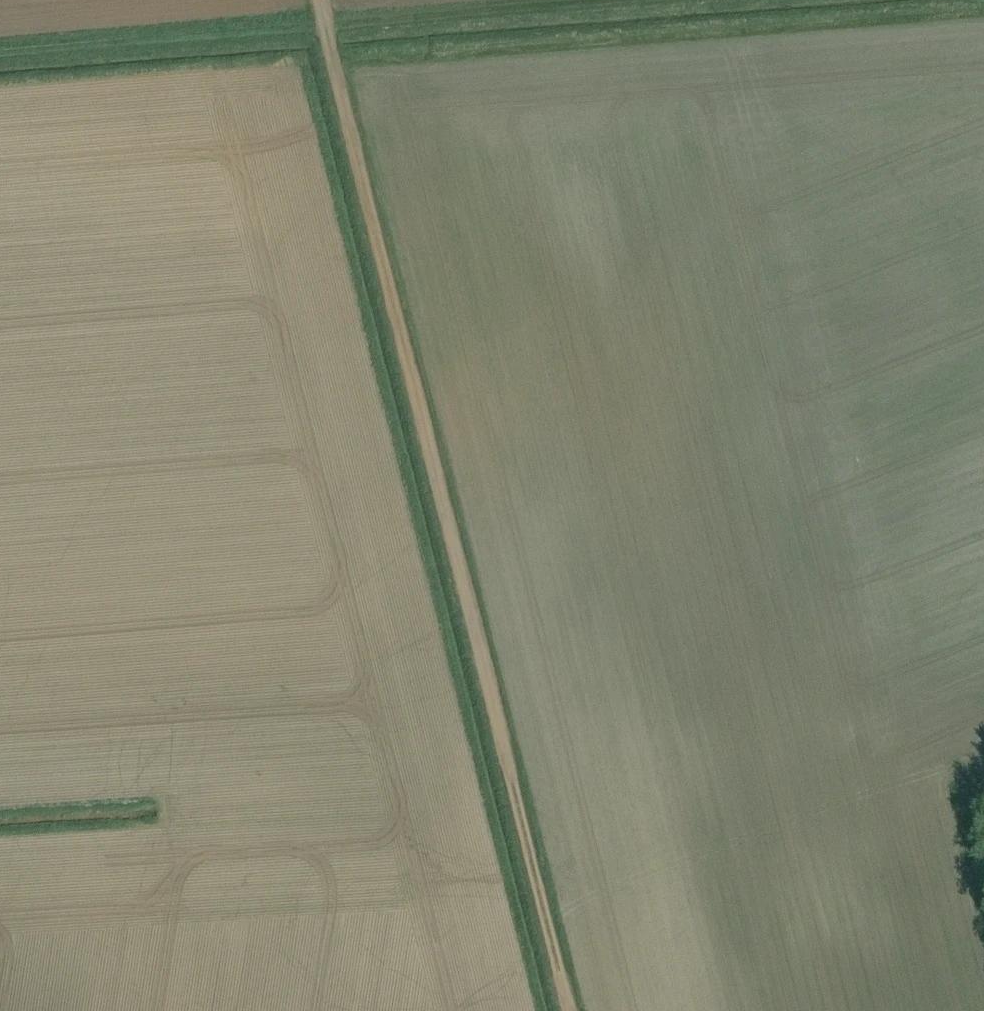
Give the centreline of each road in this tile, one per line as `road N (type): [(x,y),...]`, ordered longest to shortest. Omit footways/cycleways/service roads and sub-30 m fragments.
road 1 (track): [(570,1010),(317,0)]

